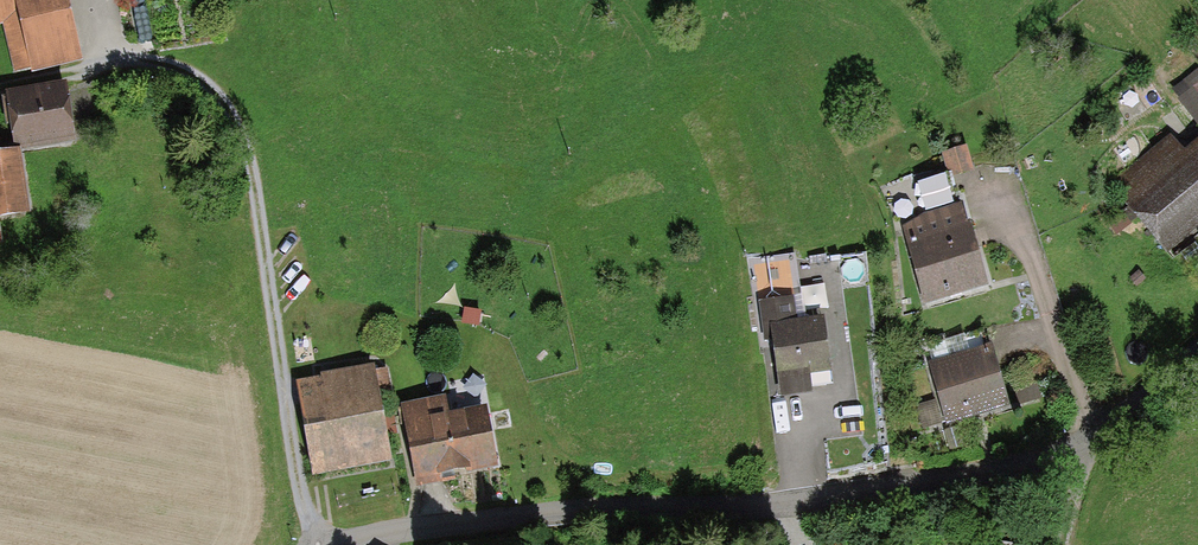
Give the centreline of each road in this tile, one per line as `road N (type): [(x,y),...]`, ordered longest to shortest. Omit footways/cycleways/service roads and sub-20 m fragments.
road 1 (unclassified): [(1197,350),(1094,434),(993,477),(732,513),(586,507),(329,543)]
road 2 (residential): [(329,543),(297,510),(243,155),(219,101),(168,61),(97,62),(0,82)]

